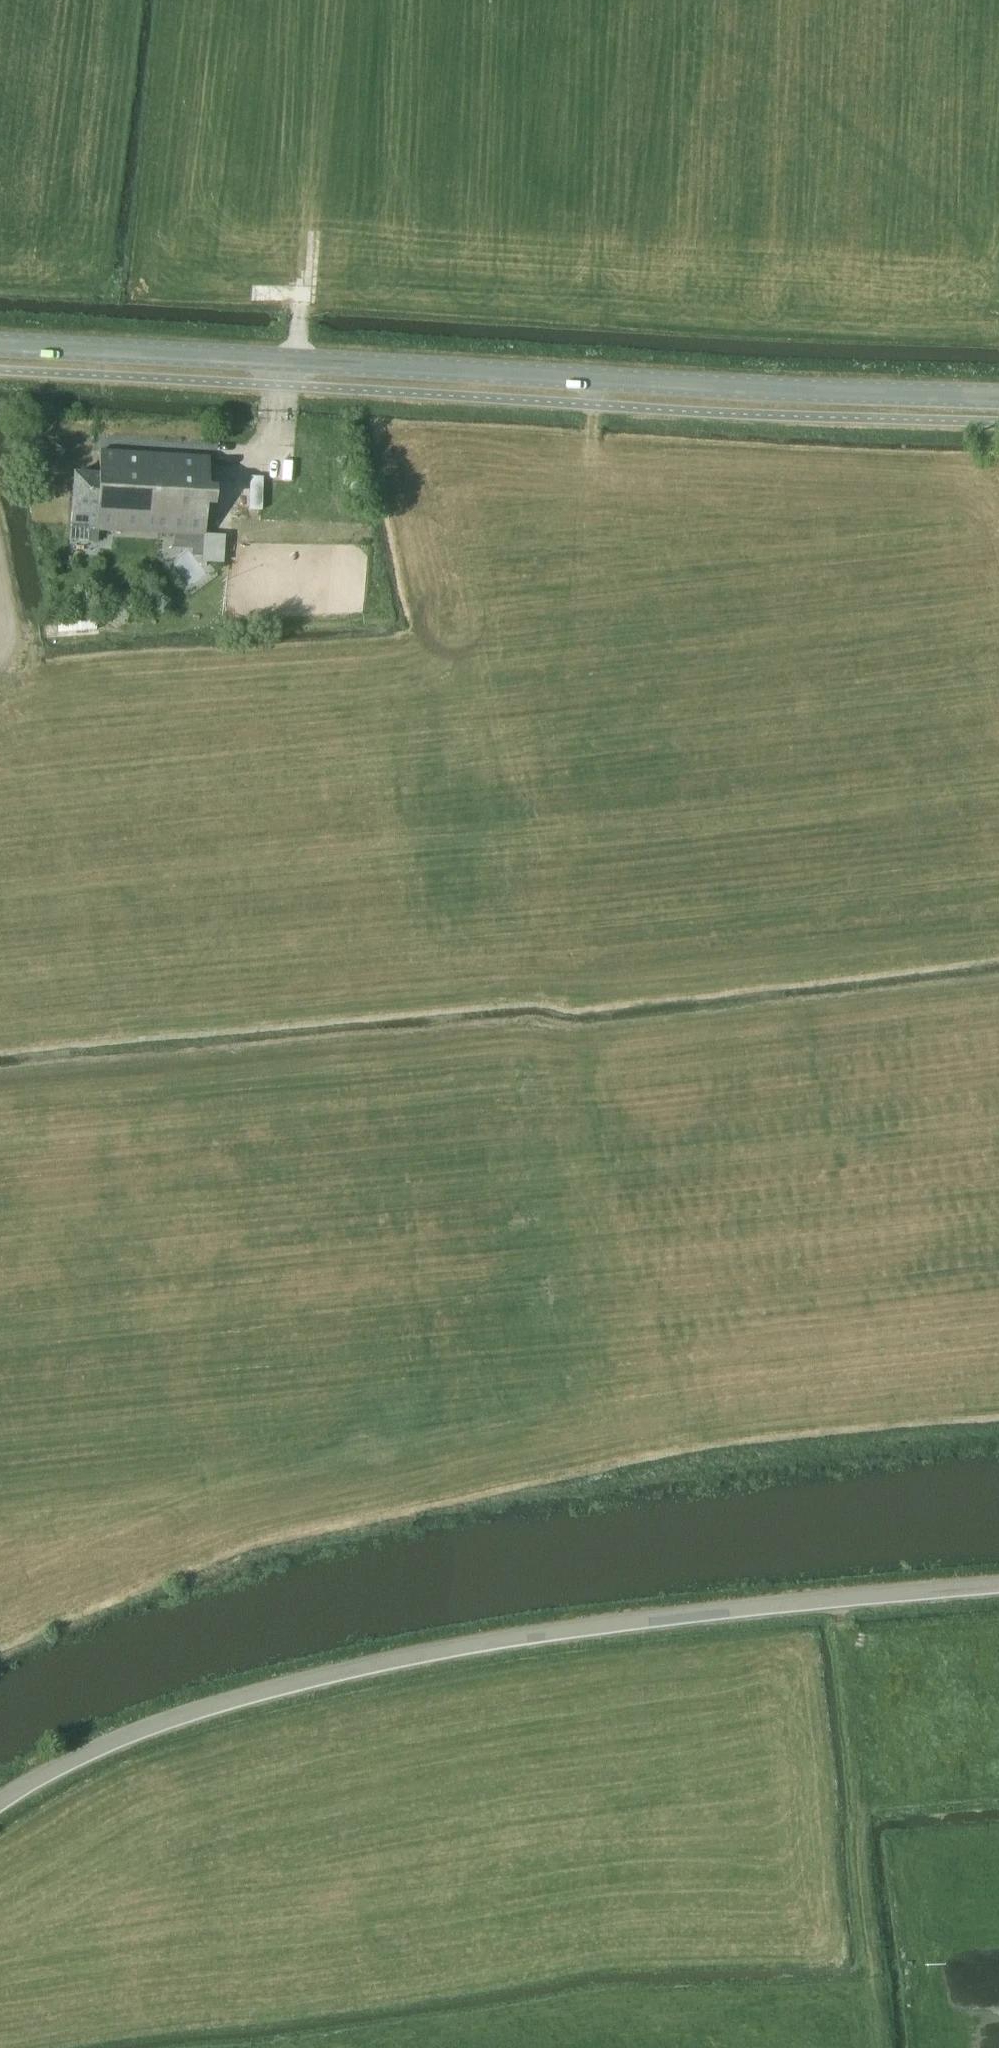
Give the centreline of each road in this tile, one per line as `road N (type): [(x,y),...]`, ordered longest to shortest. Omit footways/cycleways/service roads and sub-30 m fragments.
road 1 (tertiary): [(0,1802),(113,1738),(299,1680),(451,1646),(630,1620),(998,1586)]
road 2 (secondary): [(998,394),(792,391),(0,343)]

